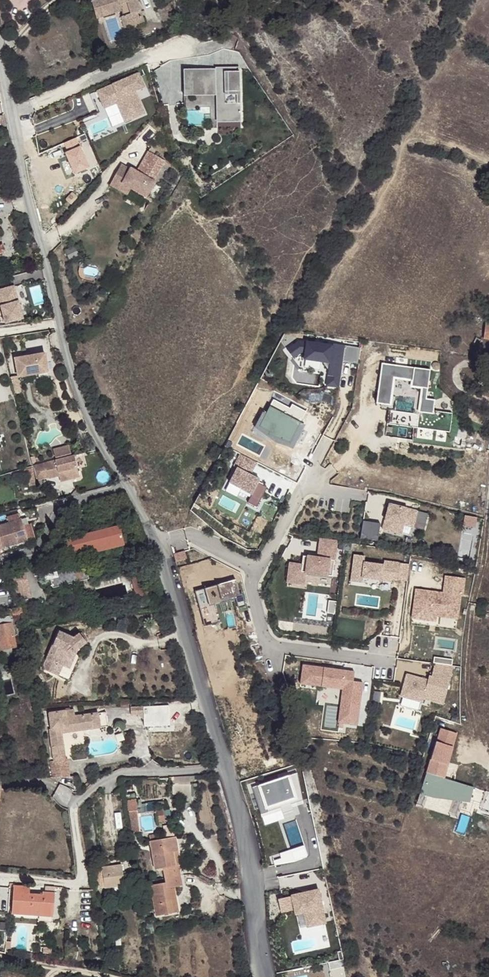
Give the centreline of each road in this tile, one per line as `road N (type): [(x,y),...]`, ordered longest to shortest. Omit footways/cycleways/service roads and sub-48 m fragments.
road 1 (residential): [(124,486),(157,546),(247,840),(267,976)]
road 2 (residential): [(0,53),(71,375),(124,486)]
road 3 (track): [(488,773),(468,750),(464,646),(488,504)]
road 4 (residential): [(124,486),(59,508),(31,550),(0,559)]

